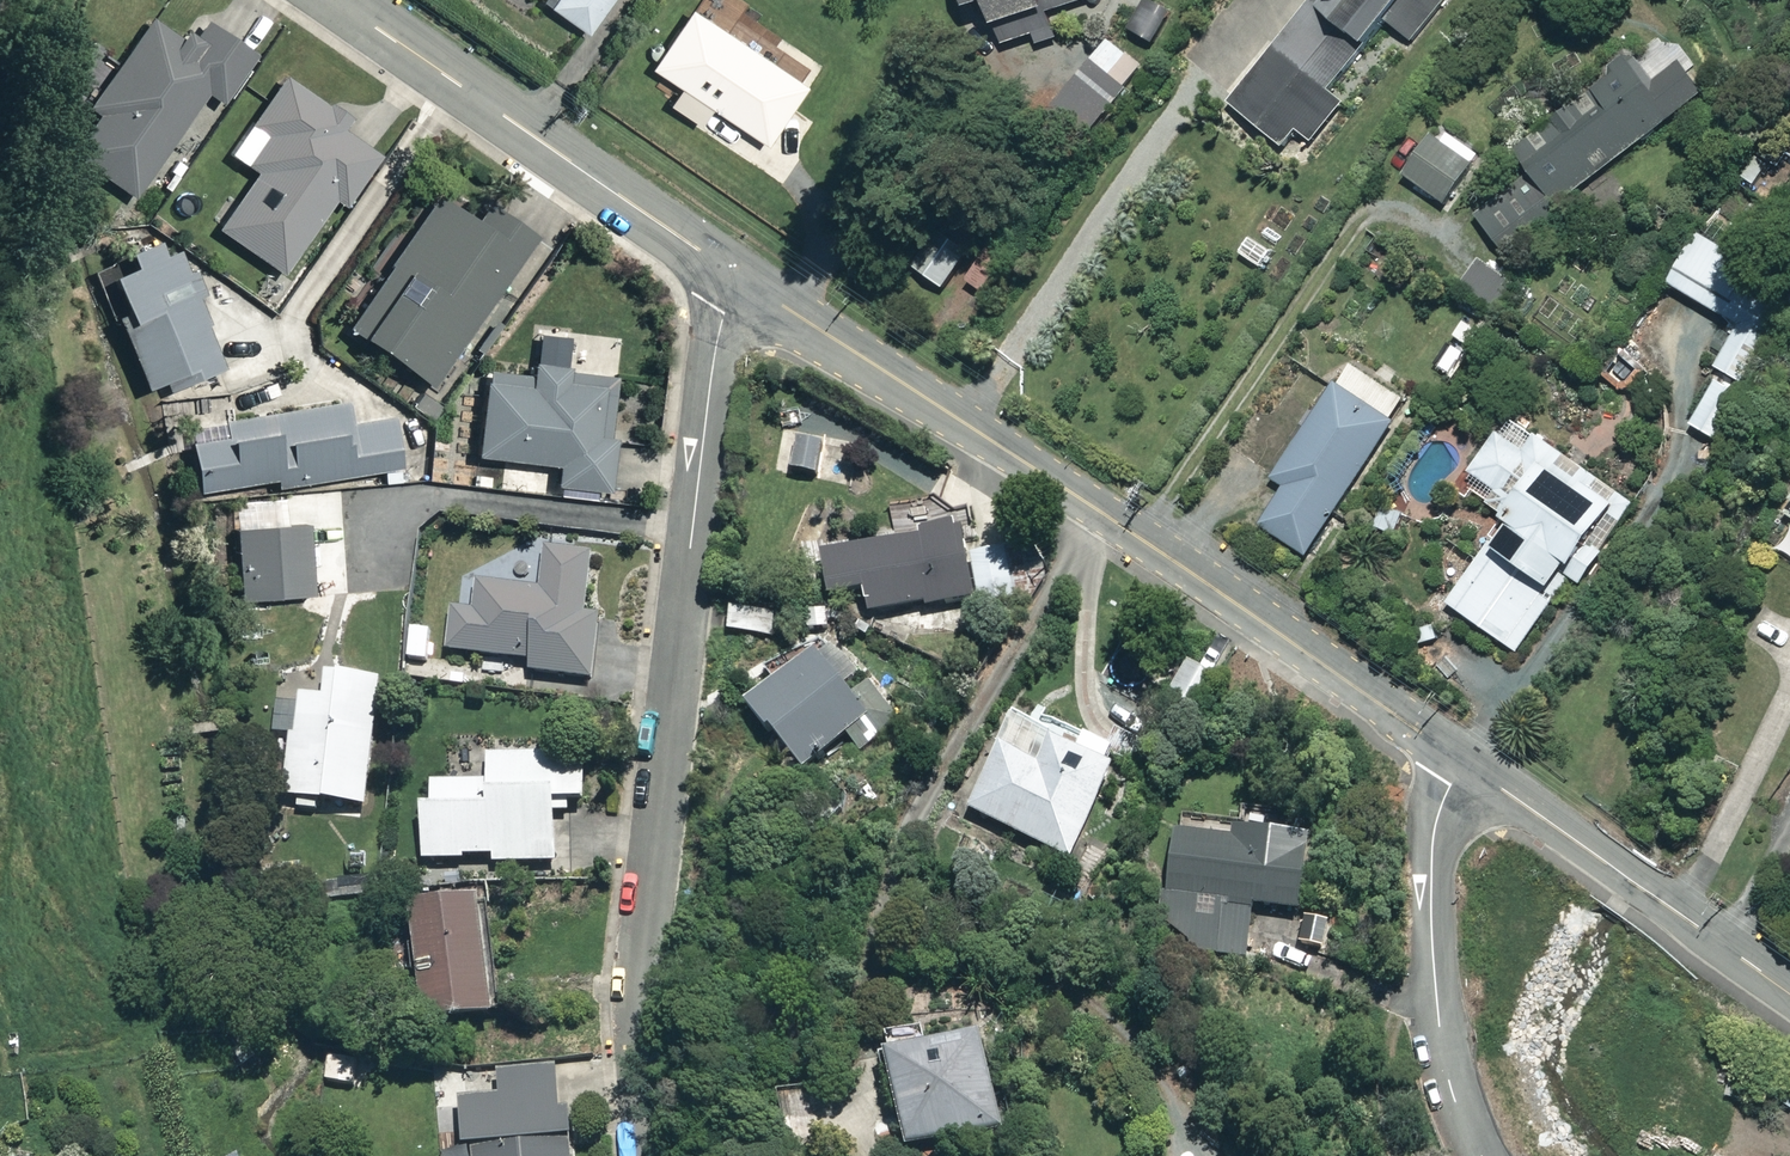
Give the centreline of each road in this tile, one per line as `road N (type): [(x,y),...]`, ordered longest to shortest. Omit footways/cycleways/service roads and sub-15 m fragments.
road 1 (residential): [(650,1155),(639,1007),(644,942),(712,374),(722,315),(741,277)]
road 2 (residential): [(1465,761),(741,277)]
road 3 (residential): [(741,277),(349,0)]
road 4 (unclassified): [(1482,1155),(1451,1083),(1432,914),(1436,823),(1465,761)]
road 5 (residential): [(1789,988),(1465,761)]

